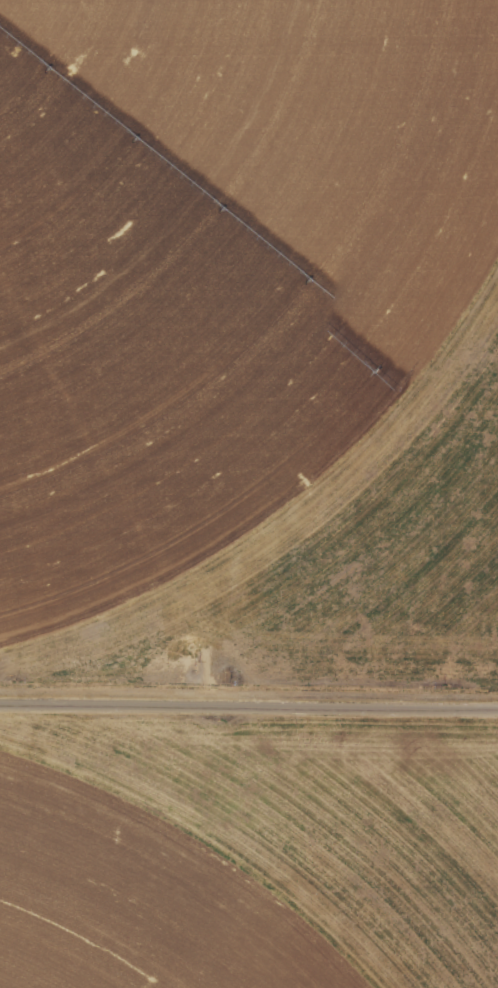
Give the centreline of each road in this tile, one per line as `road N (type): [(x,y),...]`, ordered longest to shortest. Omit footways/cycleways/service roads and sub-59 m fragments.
road 1 (residential): [(497,722),(0,710)]

